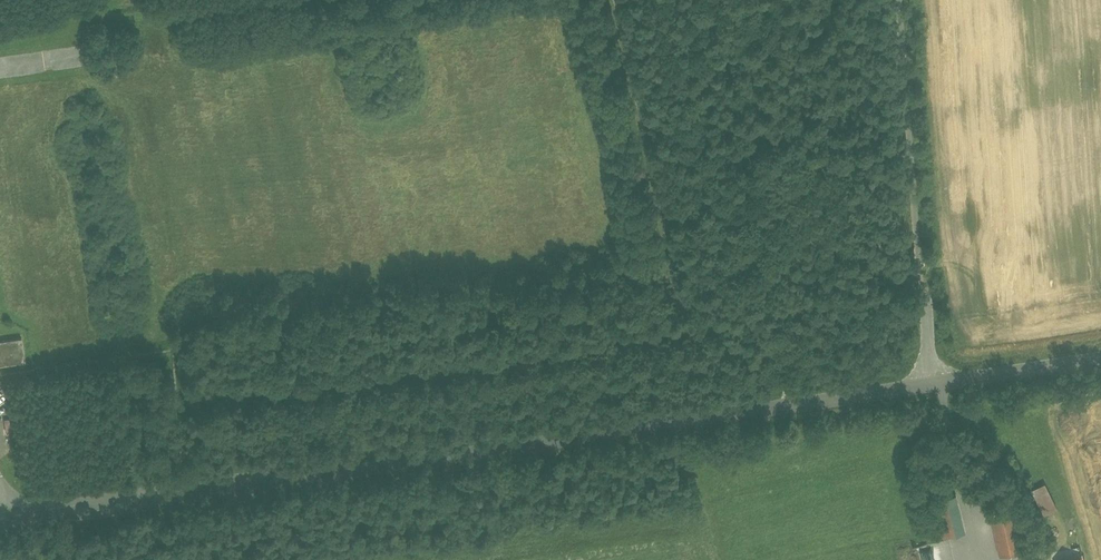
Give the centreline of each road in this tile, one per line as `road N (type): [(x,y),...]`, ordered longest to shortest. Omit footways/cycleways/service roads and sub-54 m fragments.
road 1 (unclassified): [(931,386),(0,523)]
road 2 (unclassified): [(897,0),(931,386)]
road 3 (unclassified): [(931,386),(1100,360)]

